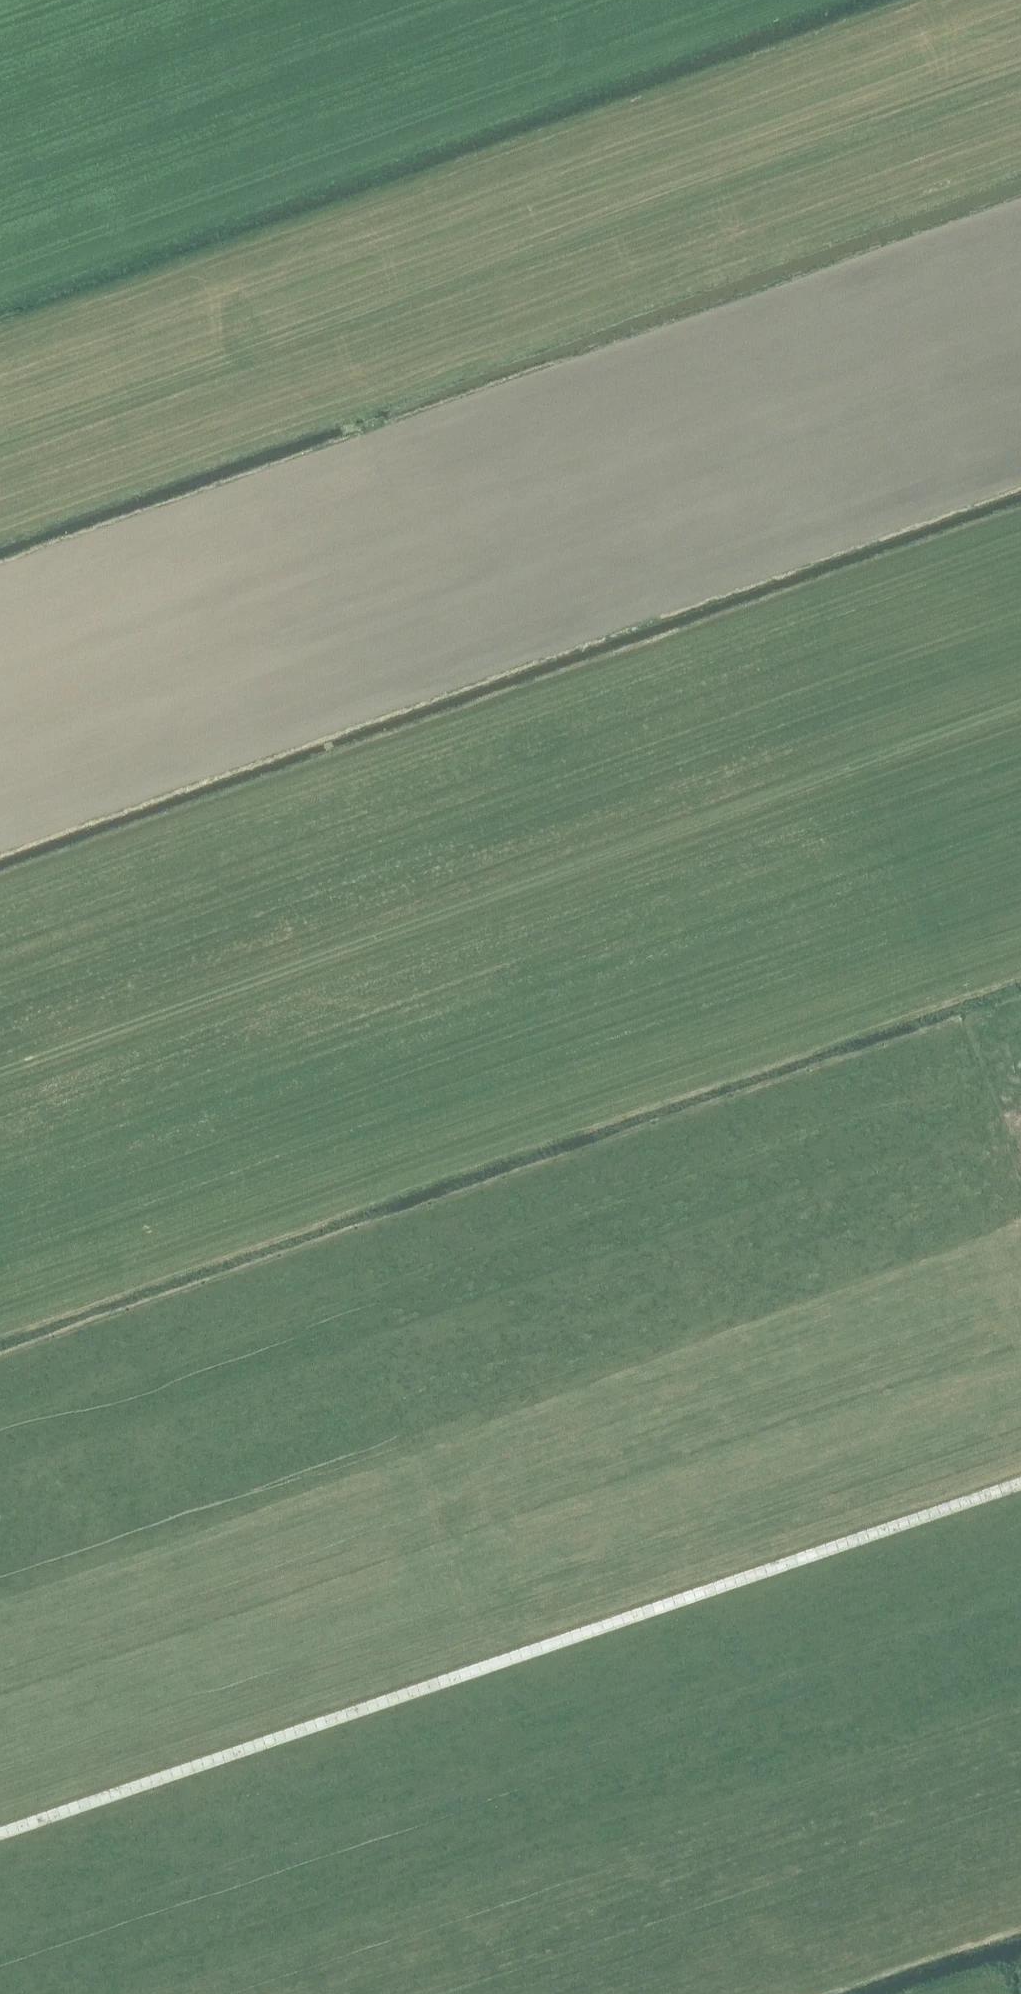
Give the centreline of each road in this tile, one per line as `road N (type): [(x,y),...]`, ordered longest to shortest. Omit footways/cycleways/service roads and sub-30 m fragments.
road 1 (track): [(0,1068),(1020,707)]
road 2 (track): [(1020,1481),(0,1836)]

